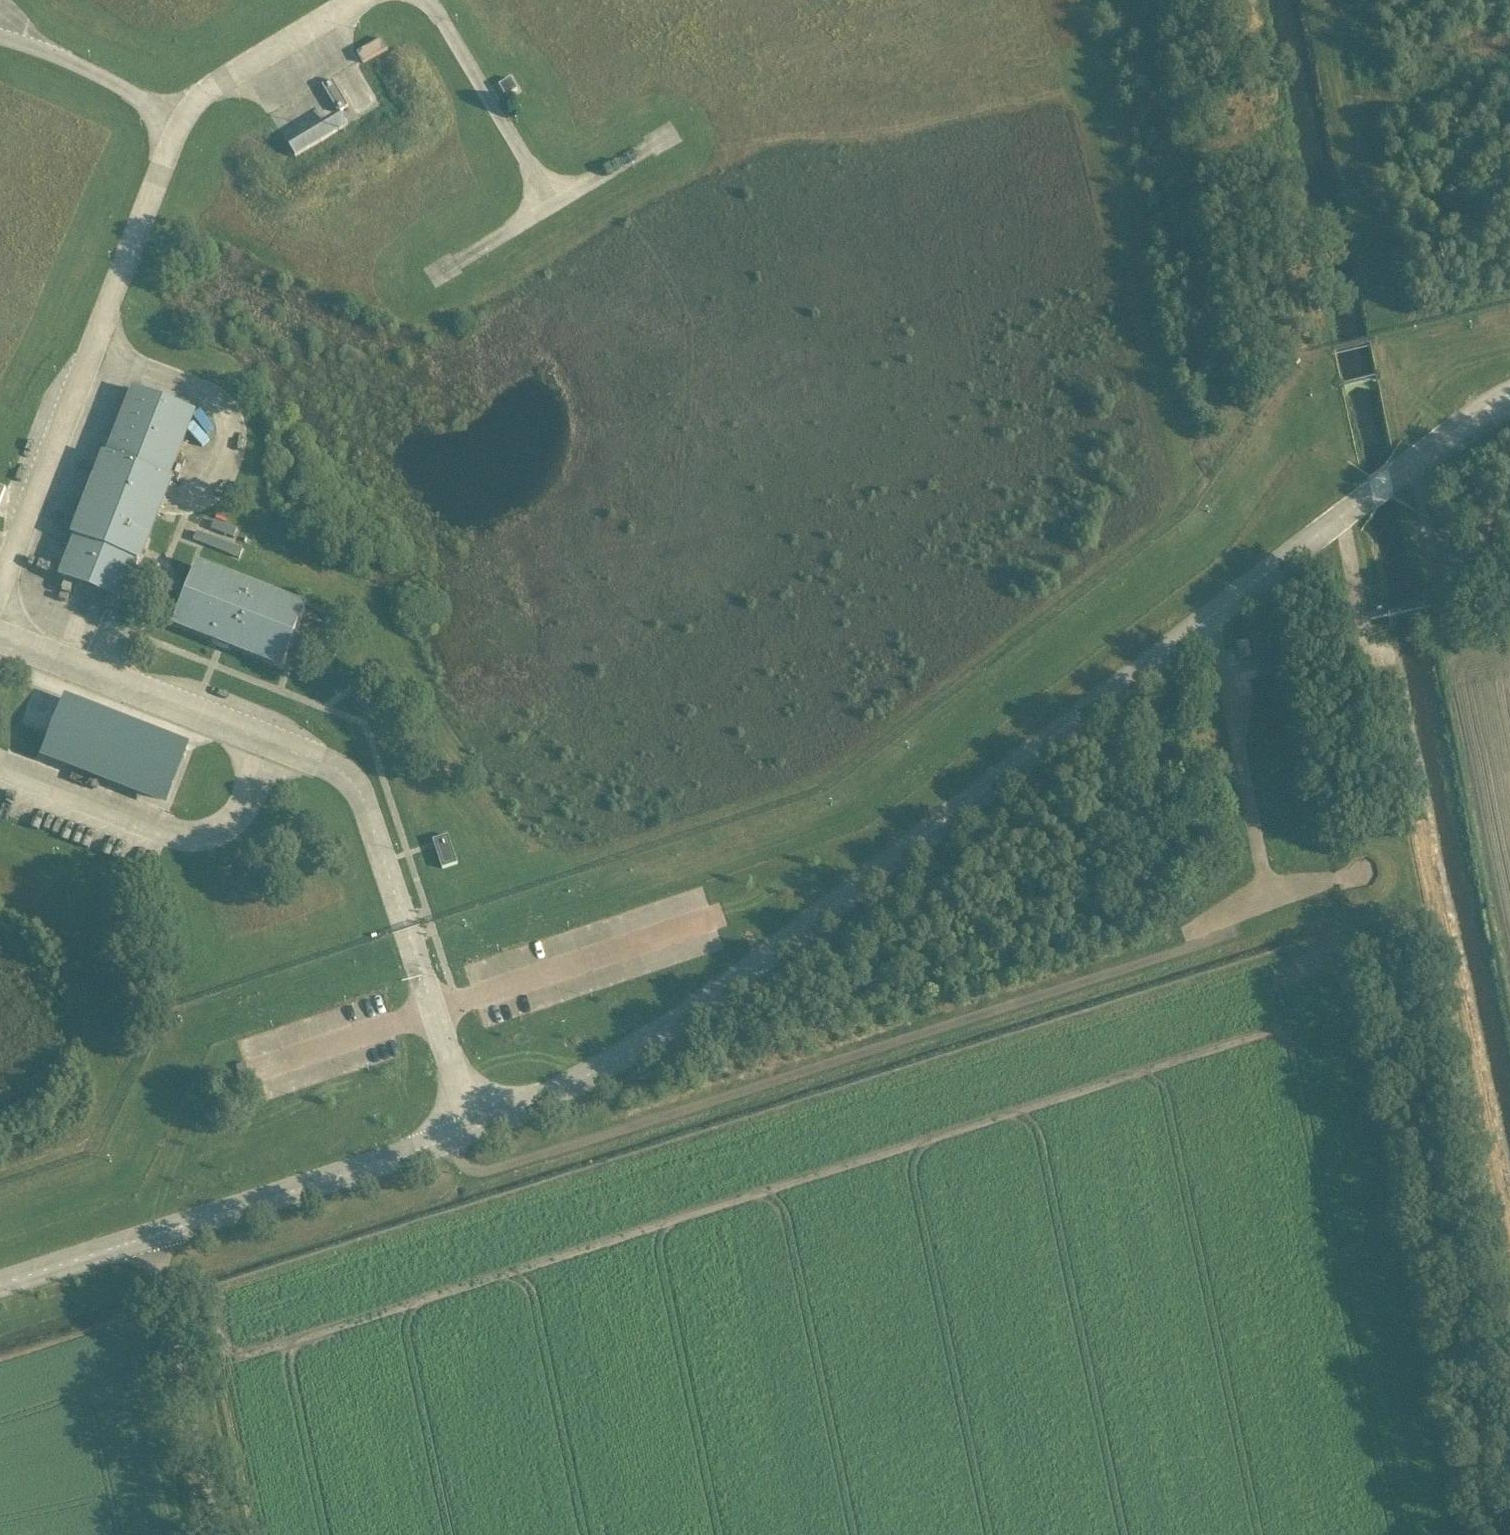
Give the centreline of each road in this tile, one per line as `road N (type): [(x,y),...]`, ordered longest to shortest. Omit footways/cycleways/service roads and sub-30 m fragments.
road 1 (unclassified): [(1371,495),(645,1042),(474,1133)]
road 2 (unclassified): [(474,1133),(362,794),(346,774),(0,637)]
road 3 (unclassified): [(0,586),(181,122),(231,76),(357,0)]
road 4 (unclassified): [(474,1133),(0,1285)]
road 5 (track): [(1509,1254),(1439,926)]
road 6 (unclassified): [(1371,495),(1509,396)]
road 7 (track): [(223,1534),(193,1398)]

